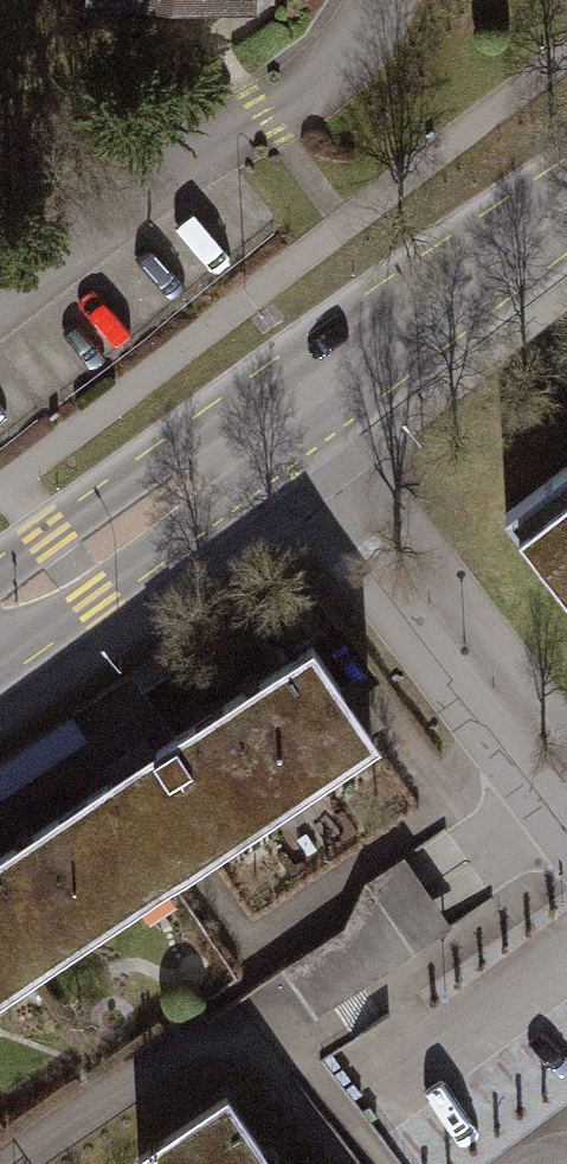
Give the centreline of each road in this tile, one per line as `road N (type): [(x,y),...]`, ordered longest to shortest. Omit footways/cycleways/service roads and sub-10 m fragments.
road 1 (residential): [(380,0),(289,105),(0,307)]
road 2 (residential): [(282,414),(566,786)]
road 3 (tertiary): [(566,203),(282,414)]
road 4 (tertiary): [(282,414),(0,615)]

